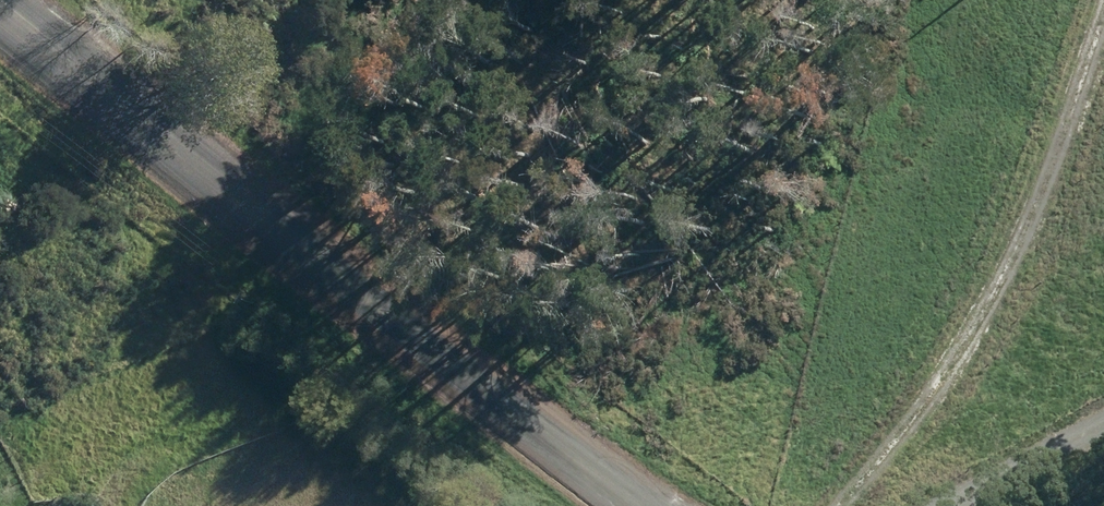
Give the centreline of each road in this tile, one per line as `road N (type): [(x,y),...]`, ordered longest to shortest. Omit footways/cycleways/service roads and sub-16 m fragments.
road 1 (unclassified): [(0,11),(639,505)]
road 2 (track): [(832,505),(930,402),(1030,230),(1103,27)]
road 3 (track): [(421,337),(178,435),(116,505)]
road 4 (track): [(993,505),(1103,443)]

